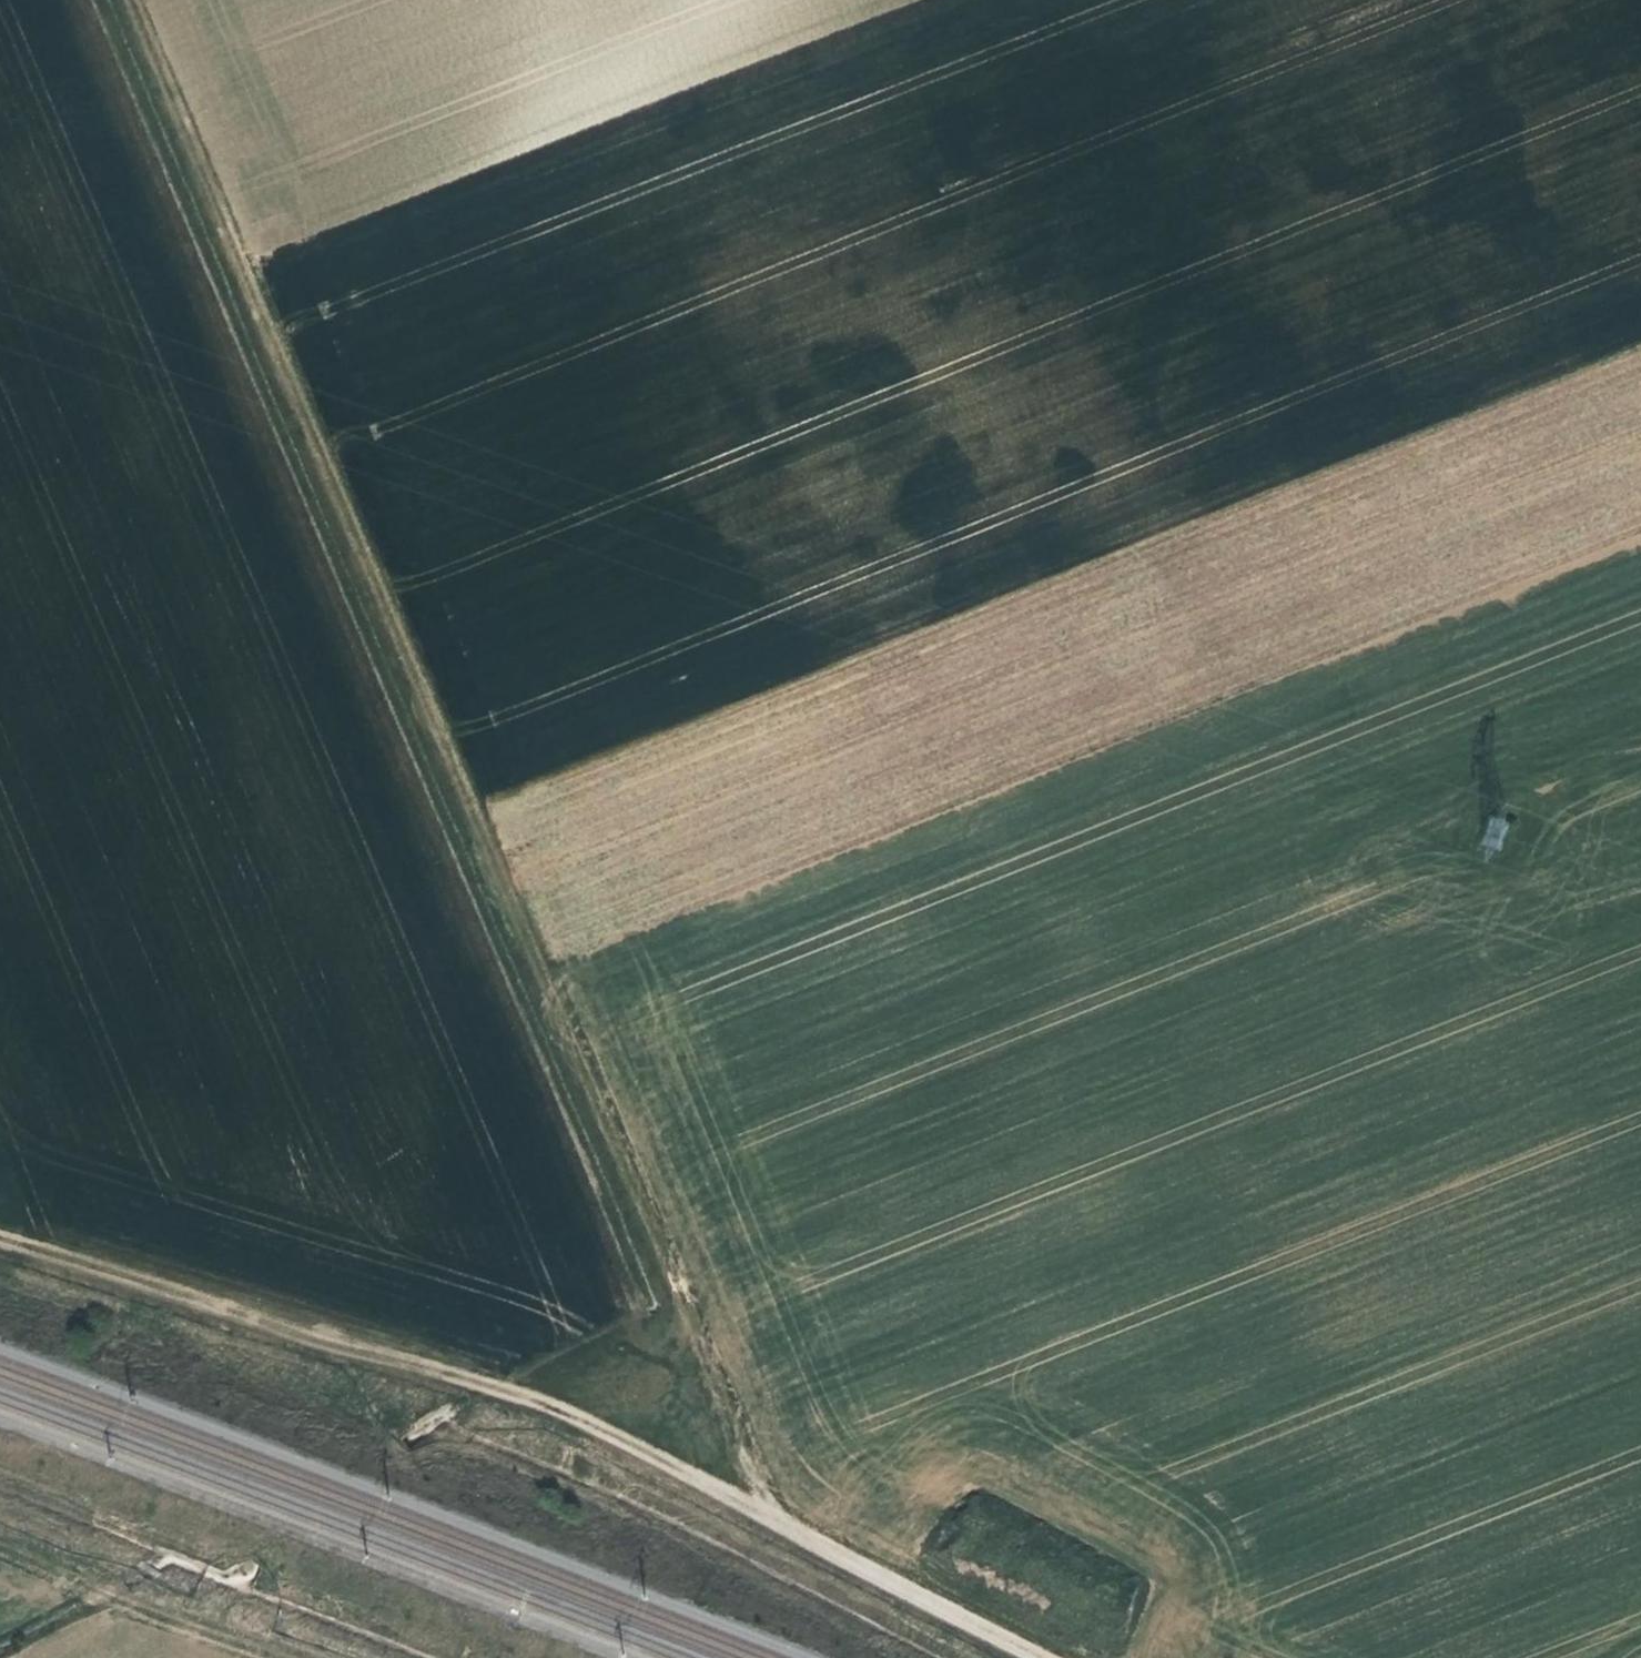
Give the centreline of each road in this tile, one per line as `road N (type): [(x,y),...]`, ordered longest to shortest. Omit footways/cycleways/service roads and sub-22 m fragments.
road 1 (track): [(143,0),(777,1522)]
road 2 (track): [(1062,1657),(525,1396),(0,1240)]

